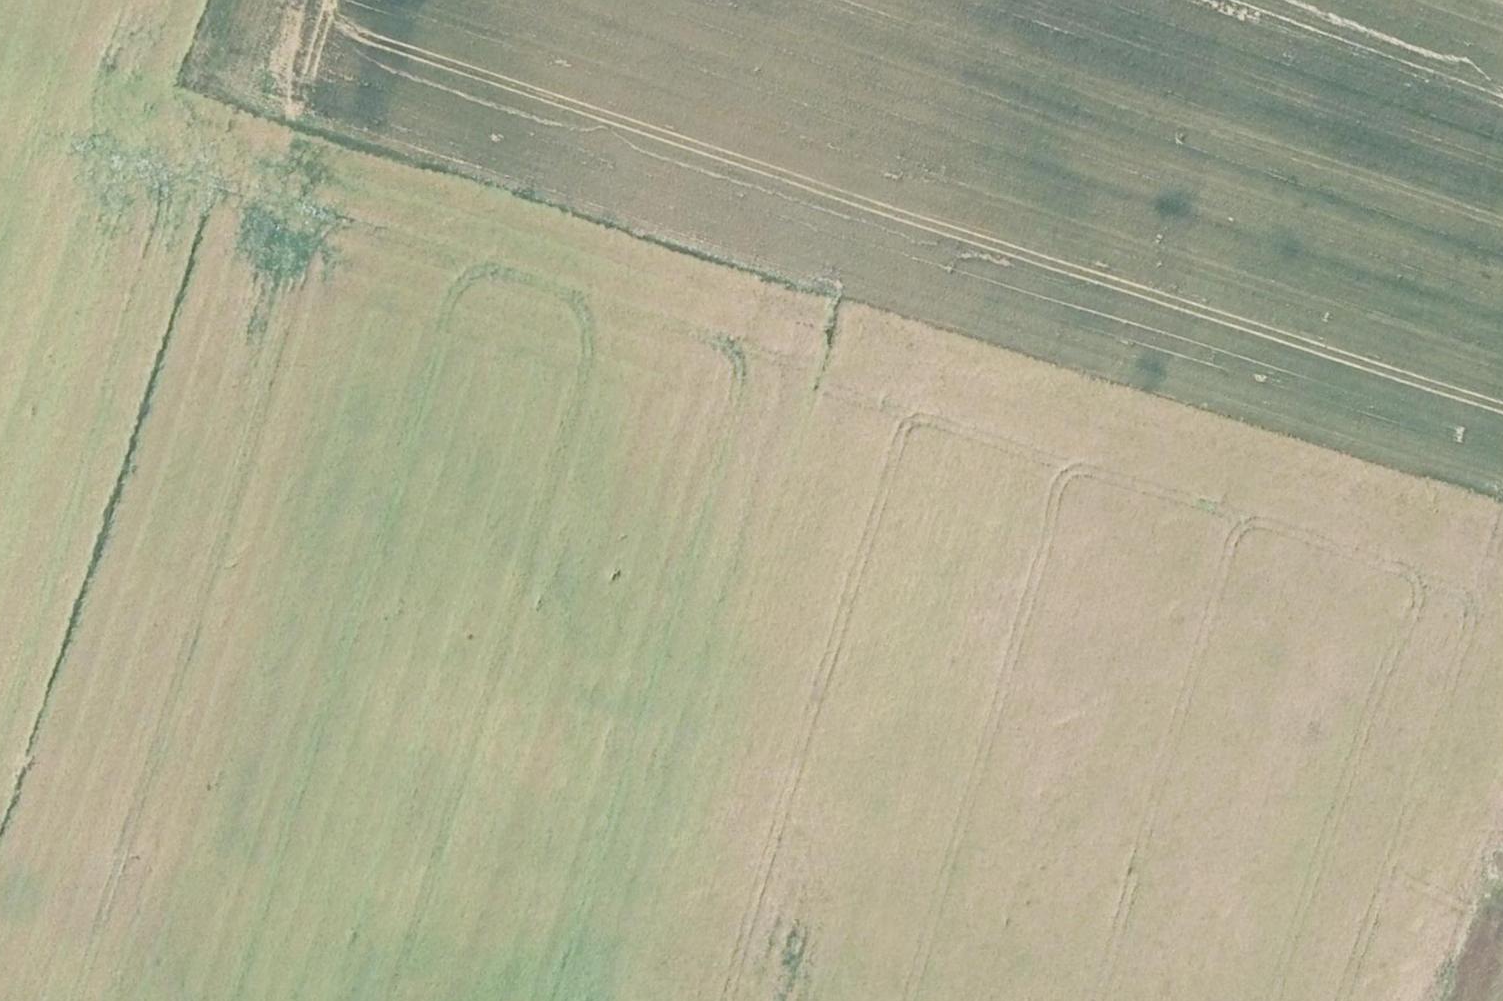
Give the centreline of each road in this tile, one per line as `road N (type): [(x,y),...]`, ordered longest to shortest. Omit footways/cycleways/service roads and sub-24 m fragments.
road 1 (track): [(0,41),(188,102),(228,0)]

